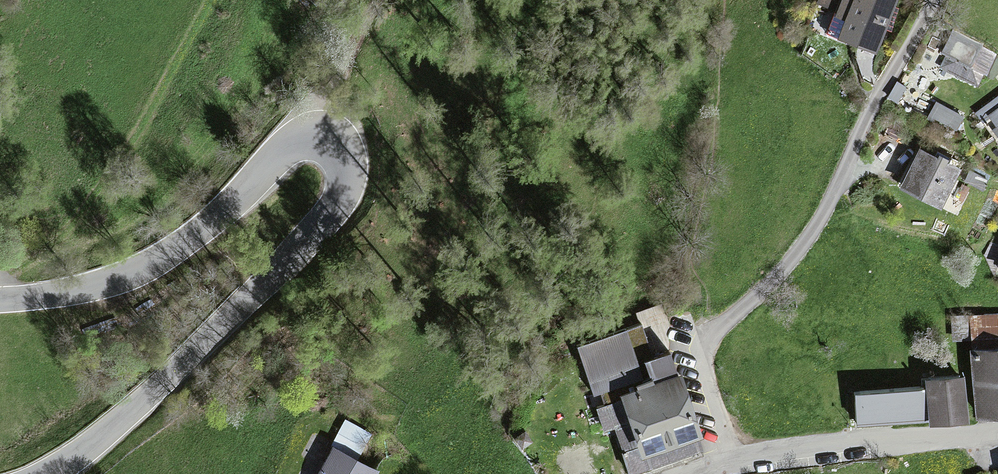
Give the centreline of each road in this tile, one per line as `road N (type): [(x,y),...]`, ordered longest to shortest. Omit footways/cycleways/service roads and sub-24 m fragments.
road 1 (tertiary): [(0,301),(122,280),(229,208),(289,145),(318,141),(340,155),(337,201),(314,236),(113,428),(49,473)]
road 2 (residential): [(997,433),(793,452),(700,473)]
road 3 (track): [(322,143),(352,45),(377,0)]

